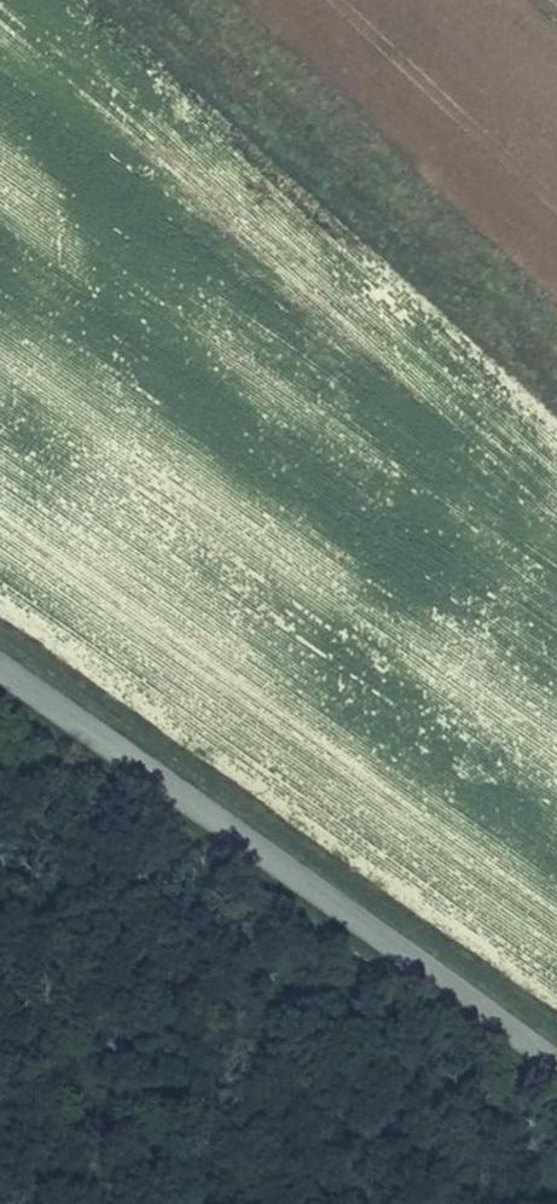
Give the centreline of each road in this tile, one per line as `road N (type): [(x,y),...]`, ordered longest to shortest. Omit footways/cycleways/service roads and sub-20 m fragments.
road 1 (tertiary): [(556,1066),(0,668)]

